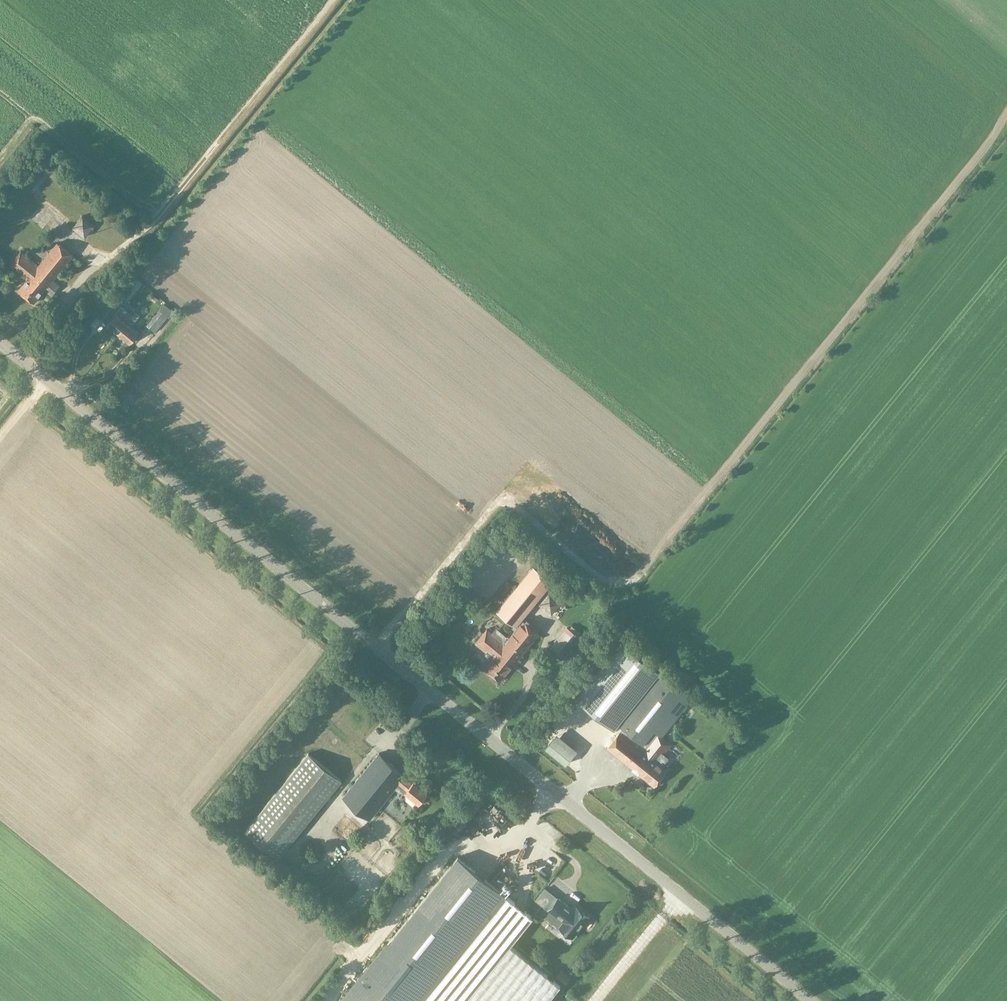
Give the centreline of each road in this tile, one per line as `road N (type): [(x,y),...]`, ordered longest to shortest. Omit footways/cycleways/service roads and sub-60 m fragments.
road 1 (secondary): [(811,1000),(0,343)]

